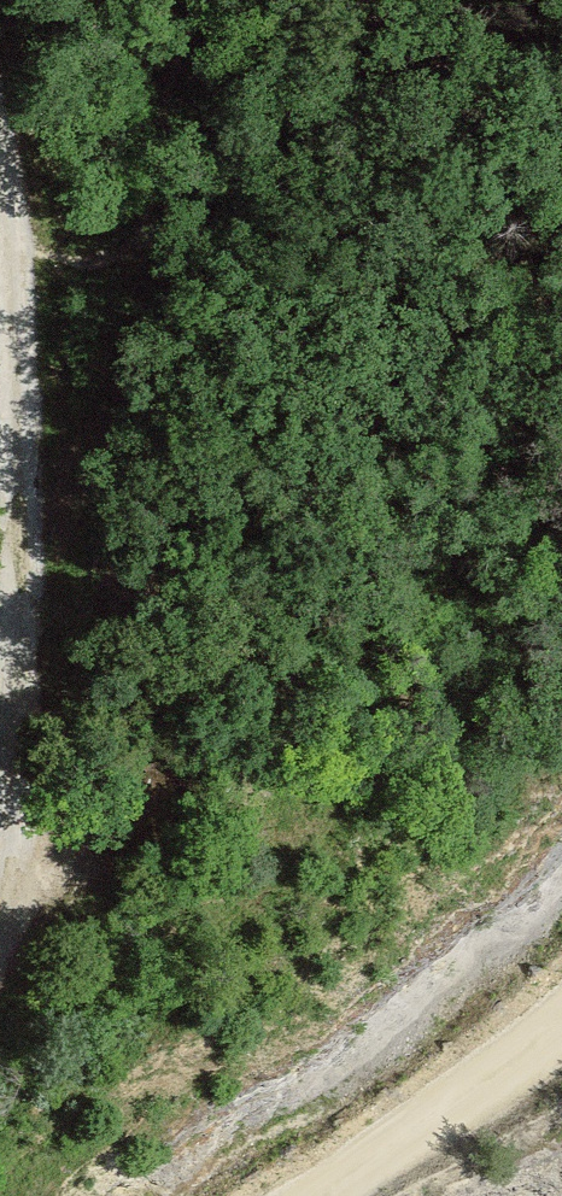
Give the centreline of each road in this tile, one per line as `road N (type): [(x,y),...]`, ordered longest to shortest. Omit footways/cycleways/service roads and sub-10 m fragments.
road 1 (track): [(0,164),(30,563),(21,797),(0,900)]
road 2 (track): [(30,563),(115,403),(206,0)]
road 3 (track): [(307,1195),(561,997)]

